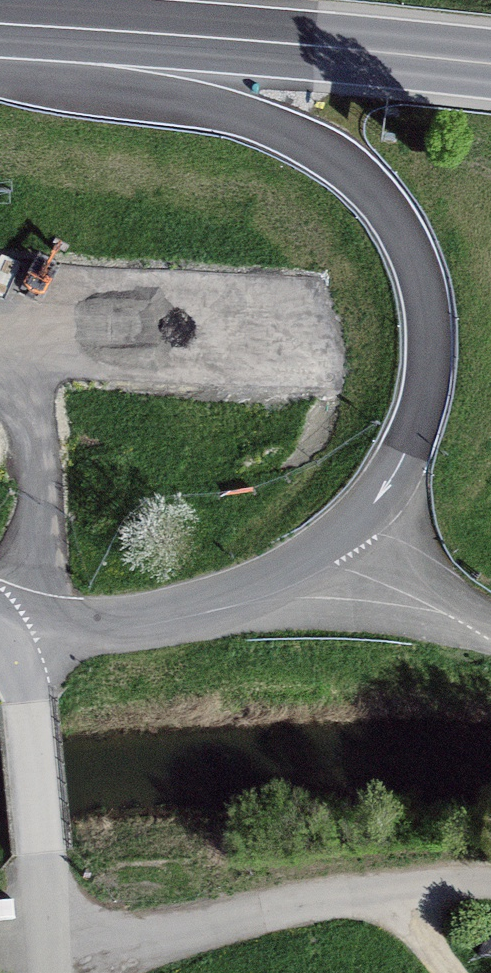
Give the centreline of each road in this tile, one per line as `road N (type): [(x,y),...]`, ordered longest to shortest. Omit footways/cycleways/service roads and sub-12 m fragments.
road 1 (primary): [(0,65),(219,109),(325,151),(363,180),(402,229),(426,291),(432,348),(397,469),(373,503),(304,560),(171,614),(8,646)]
road 2 (trunk): [(490,64),(0,24)]
road 3 (unclassified): [(8,646),(29,701),(50,972)]
road 4 (track): [(304,560),(490,637)]

